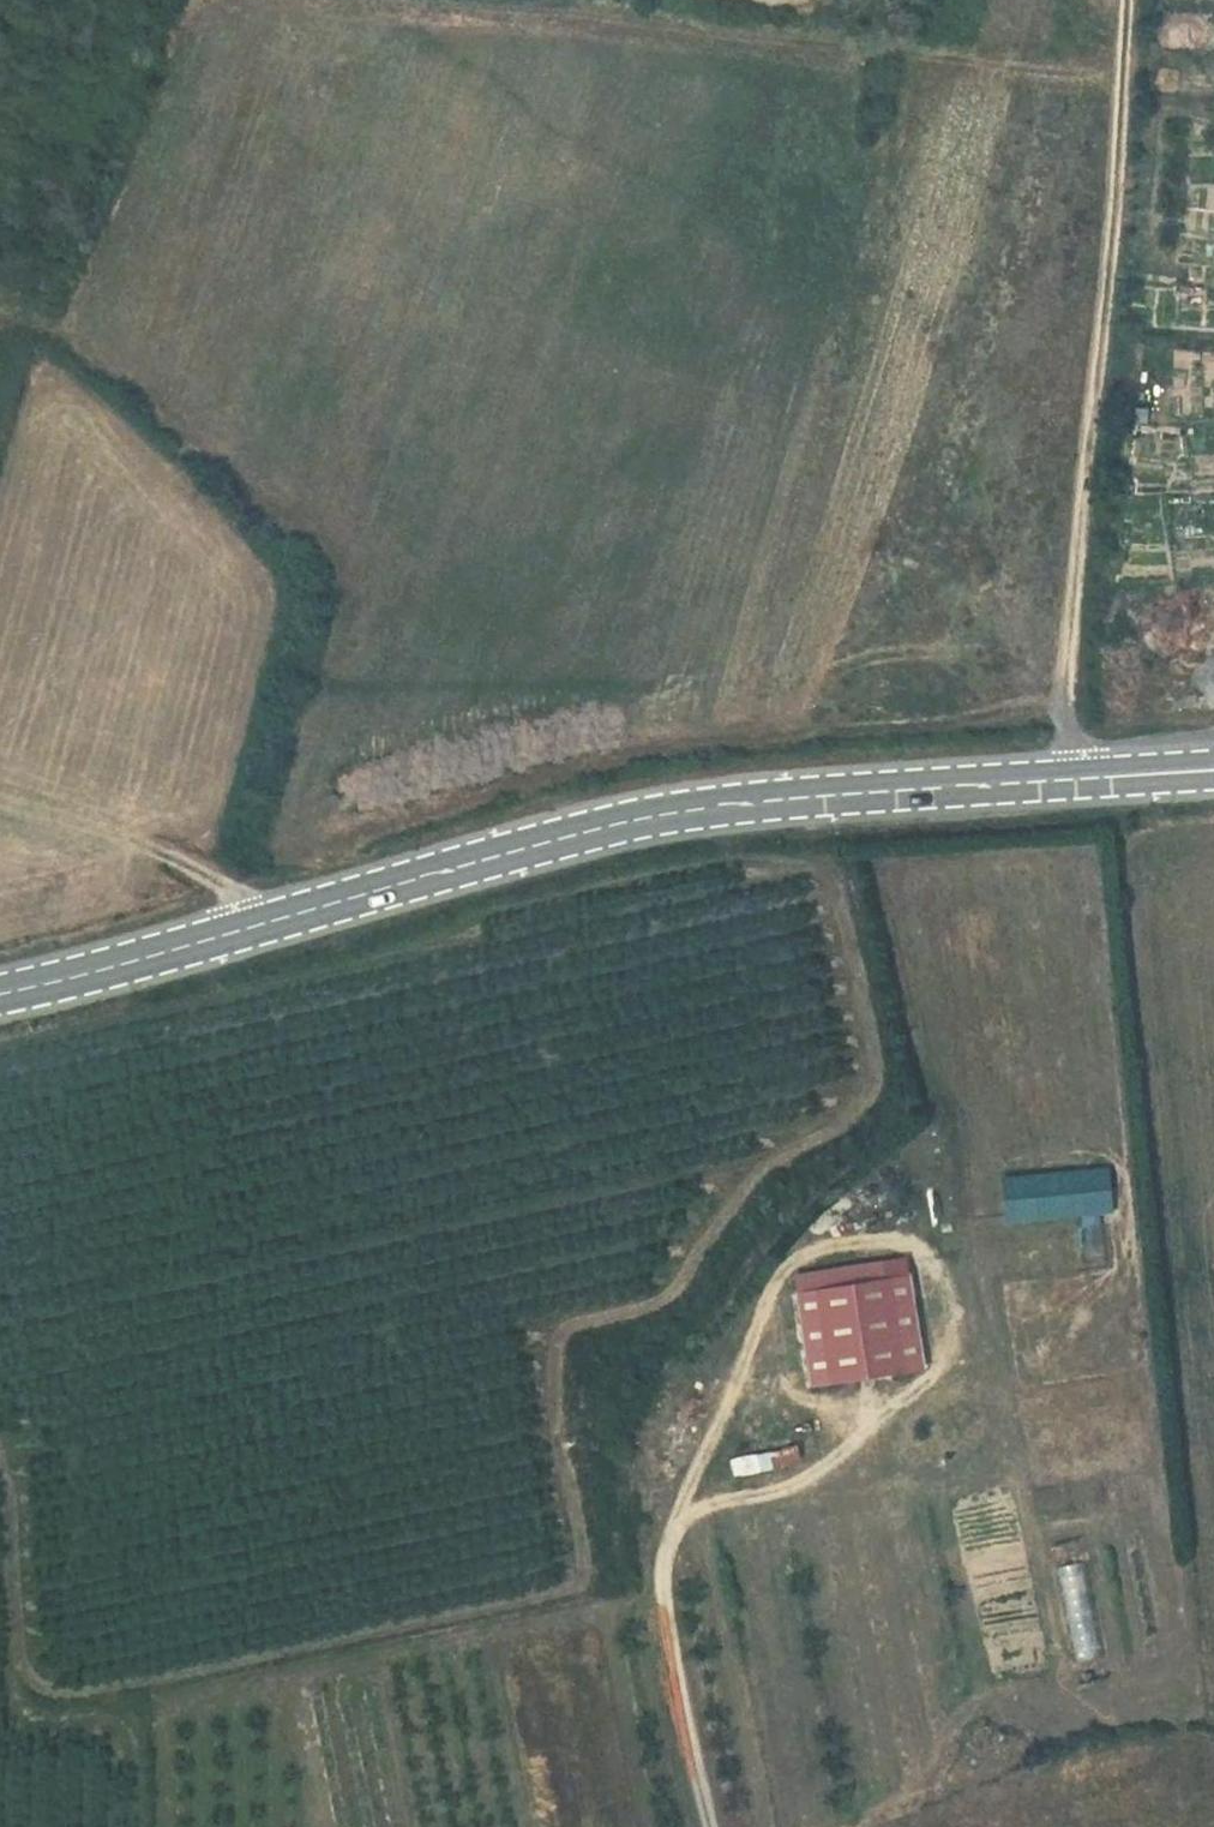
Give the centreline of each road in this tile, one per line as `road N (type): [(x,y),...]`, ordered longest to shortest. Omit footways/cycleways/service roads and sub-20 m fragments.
road 1 (tertiary): [(1213,767),(769,797),(600,827),(0,993)]
road 2 (track): [(765,1309),(671,1518),(661,1601),(711,1826)]

